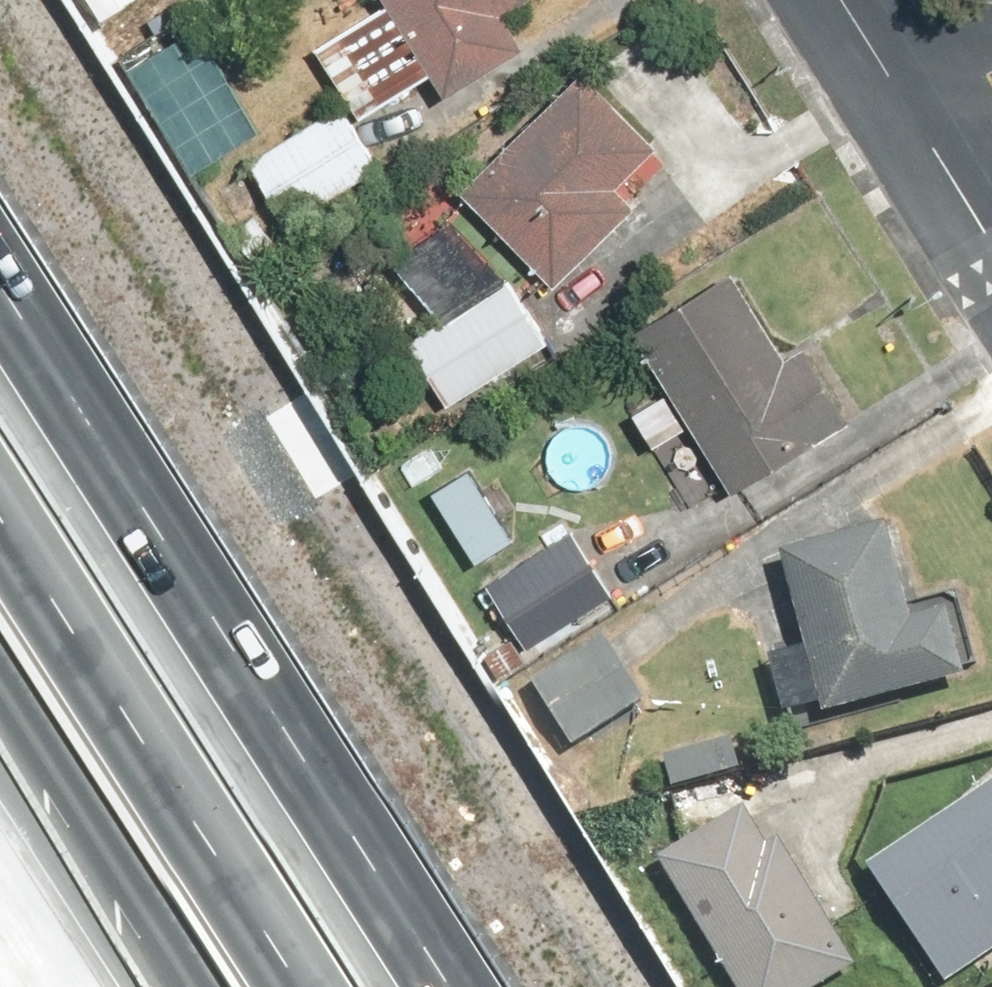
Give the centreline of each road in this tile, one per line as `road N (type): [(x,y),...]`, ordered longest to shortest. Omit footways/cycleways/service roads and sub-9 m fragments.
road 1 (motorway): [(0,407),(372,986)]
road 2 (motorway): [(179,986),(0,710)]
road 3 (tertiary): [(921,84),(991,205)]

